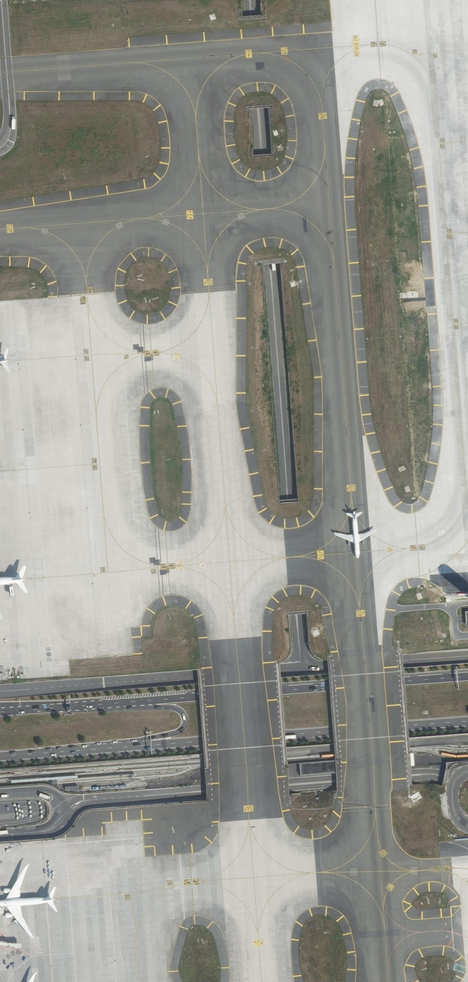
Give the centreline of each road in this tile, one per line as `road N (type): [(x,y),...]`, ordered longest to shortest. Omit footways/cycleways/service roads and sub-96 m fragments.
road 1 (secondary): [(467,677),(105,705)]
road 2 (secondary): [(133,745),(467,721)]
road 3 (secondary): [(133,745),(178,731),(184,715),(105,705)]
road 4 (secondary): [(0,757),(133,745)]

